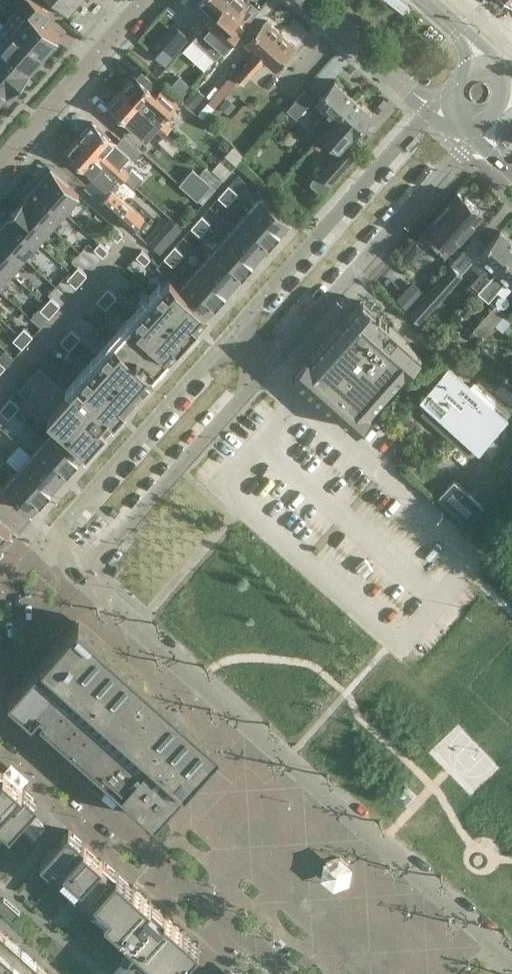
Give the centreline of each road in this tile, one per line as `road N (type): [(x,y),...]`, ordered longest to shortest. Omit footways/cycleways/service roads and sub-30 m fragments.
road 1 (residential): [(431,107),(46,547)]
road 2 (residential): [(511,956),(82,577)]
road 3 (residential): [(82,577),(461,150)]
road 4 (residential): [(0,718),(282,973)]
road 5 (residential): [(0,166),(146,0)]
road 6 (residential): [(308,0),(431,107)]
road 7 (residential): [(0,669),(82,577)]

